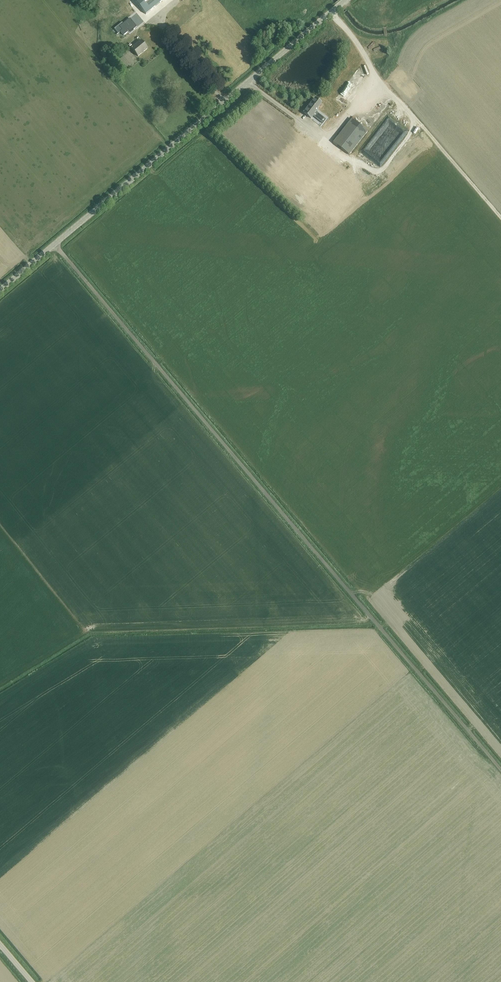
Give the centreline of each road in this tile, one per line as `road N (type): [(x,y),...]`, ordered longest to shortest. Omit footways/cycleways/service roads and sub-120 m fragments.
road 1 (track): [(500,771),(54,244)]
road 2 (unclassified): [(0,290),(346,0)]
road 3 (track): [(500,216),(403,104)]

